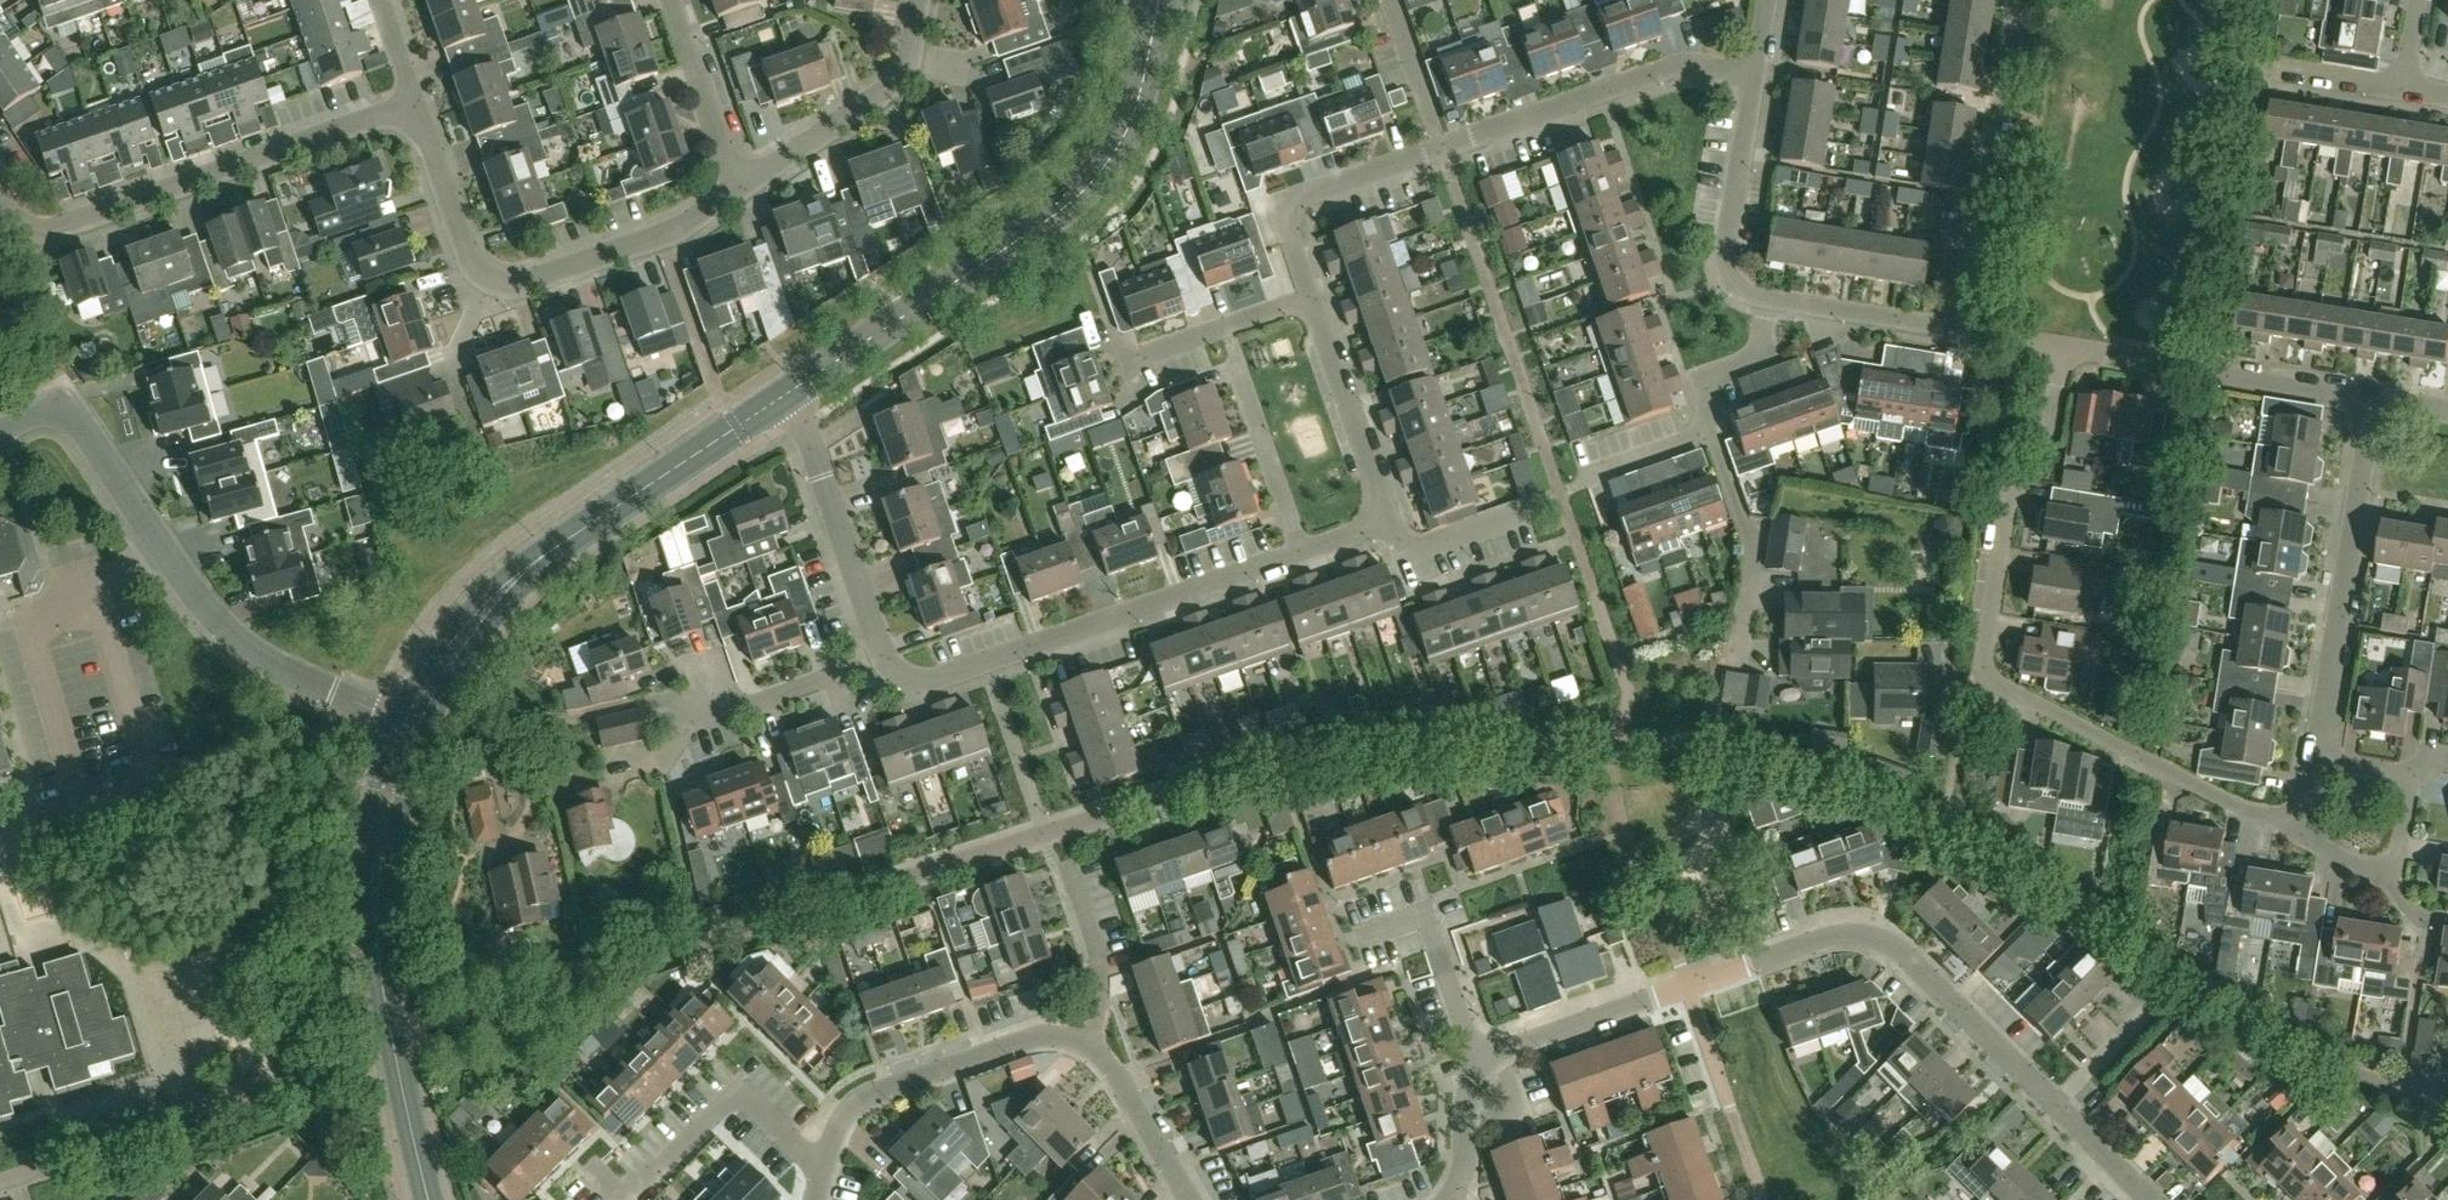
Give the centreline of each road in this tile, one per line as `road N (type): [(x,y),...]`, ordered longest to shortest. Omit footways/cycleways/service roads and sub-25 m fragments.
road 1 (residential): [(2150,1199),(1891,942),(1855,932),(1500,1049)]
road 2 (residential): [(2301,838),(1979,674),(2005,509),(2018,476),(2048,437),(2061,348)]
road 3 (residential): [(1309,298),(1287,230),(1300,197),(1689,63),(1754,75)]
road 4 (residential): [(407,728),(284,671),(206,611),(70,408),(43,407),(0,437)]
road 5 (tertiary): [(1157,13),(1132,126),(1087,192),(788,395)]
road 6 (tertiary): [(788,395),(522,576),(443,668),(407,728)]
road 7 (tertiary): [(407,728),(377,840),(377,910),(396,1047),(430,1199)]
road 8 (residential): [(414,102),(66,226),(19,219),(0,192)]
road 9 (residential): [(1303,555),(932,681),(901,679),(884,661)]
road 10 (residential): [(663,234),(520,285),(490,280),(473,265),(414,102)]
road 11 (residential): [(2315,761),(2375,400)]
road 12 (residential): [(2017,0),(1960,329)]
road 13 (residential): [(1085,1042),(1043,1035),(854,1100),(822,1170)]
road 14 (residential): [(2375,400),(2061,348)]
road 15 (residential): [(884,661),(788,395)]
road 16 (residential): [(737,189),(903,82),(922,0)]
road 17 (residential): [(631,1199),(740,1095),(822,1170)]
road 18 (residential): [(1773,300),(1744,293),(1728,278),(1754,75)]
road 19 (residential): [(1483,1059),(1430,913),(1342,943)]
road 20 (residential): [(1709,432),(1755,561),(1738,667)]
road 21 (residential): [(1392,523),(1309,298)]
road 22 (residential): [(1303,555),(1236,351)]
road 23 (residential): [(1560,493),(1403,554),(1392,523)]
road 24 (residential): [(737,189),(669,0)]
road 25 (residential): [(693,723),(884,661)]
road 26 (residential): [(1122,362),(1309,298)]
road 27 (residential): [(1189,1199),(1107,1062),(1085,1042)]
road 28 (residential): [(1960,329),(1773,300)]
road 29 (residential): [(1085,1042),(1098,1013),(1099,974),(1069,869)]
road 30 (residential): [(1709,432),(1695,385),(1764,347),(1773,300)]
road 31 (residential): [(2403,88),(2271,67)]
road 32 (residential): [(1592,472),(1709,432)]
road 33 (residential): [(1500,1049),(1520,1109),(1465,1127)]

